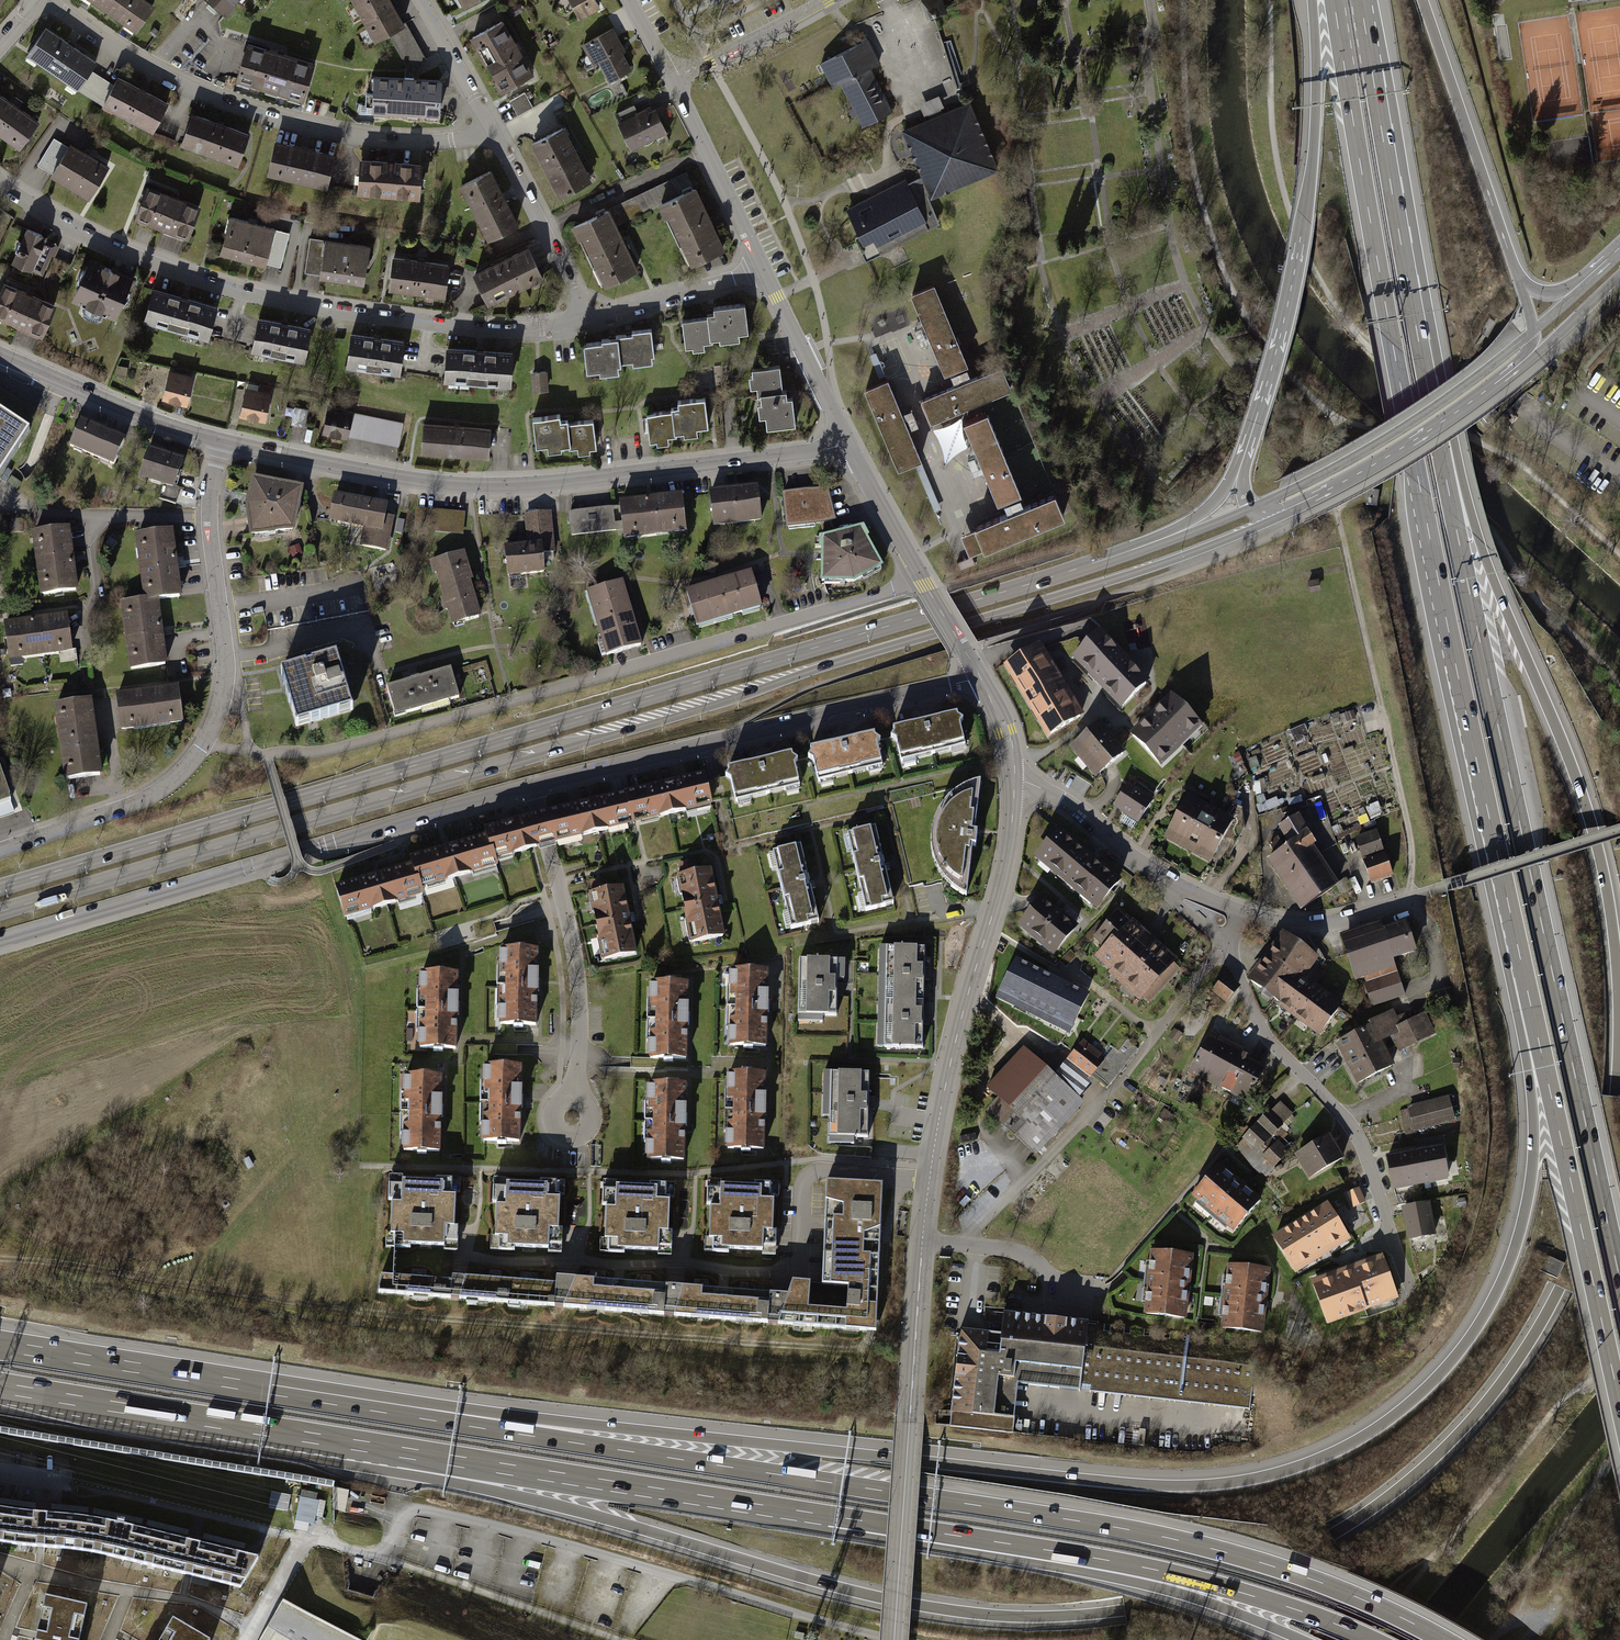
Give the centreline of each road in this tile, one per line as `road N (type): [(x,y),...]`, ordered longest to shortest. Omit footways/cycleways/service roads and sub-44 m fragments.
road 1 (motorway): [(399,1452),(496,1492),(839,1587),(959,1611),(1046,1617),(1183,1597),(1289,1558),(1375,1507),(1449,1443),(1516,1362),(1573,1259),(1613,1118),(1619,1011),(1593,828),(1431,401)]
road 2 (motorway): [(1524,976),(1533,1161),(1506,1272),(1437,1377),(1371,1432),(1317,1459),(1238,1481),(1145,1485),(420,1412)]
road 3 (secondary): [(0,911),(727,702),(1267,521)]
road 4 (secondary): [(1148,543),(0,887)]
road 5 (motorway): [(1444,1639),(1311,1579),(1163,1537),(420,1412)]
road 6 (motorway): [(1333,0),(1419,484),(1524,976)]
road 7 (track): [(0,1262),(428,1324),(815,1352),(872,1343),(881,1331),(883,1286)]
road 8 (motorway): [(1619,1280),(1431,401)]
road 9 (tertiary): [(1013,782),(997,897),(945,1087),(930,1179),(894,1639)]
road 10 (track): [(1181,0),(1198,188),(1221,273),(1261,340),(1316,406),(1377,434),(1490,533),(1541,609),(1619,687)]
road 11 (residential): [(251,752),(325,752),(923,582)]
road 12 (tertiary): [(222,442),(421,482),(491,487),(848,445)]
road 13 (residential): [(0,183),(102,242),(230,289),(495,333),(584,325)]
road 14 (motorway): [(829,1521),(1155,1570),(1373,1639)]
road 15 (residential): [(0,940),(534,785)]
road 16 (motorway): [(829,1521),(920,1546),(1175,1592),(1302,1639)]
road 17 (residential): [(49,0),(174,84),(266,120),(357,140),(425,143),(490,130)]
road 18 (motorway): [(1311,0),(1312,139),(1300,237),(1239,462)]
road 19 (residential): [(534,785),(979,678)]
road 20 (motorway): [(1524,976),(1619,1405)]
road 21 (motorway): [(399,1452),(829,1521)]
road 22 (motorway): [(420,1412),(0,1345)]
road 23 (motorway): [(1431,401),(1361,0)]
road 24 (motorway): [(0,1388),(399,1452)]
road 25 (residential): [(1230,939),(1266,1037),(1360,1142),(1406,1288)]
road 26 (track): [(1413,897),(1406,823),(1337,514)]
road 27 (secondary): [(1531,330),(1402,427),(1249,508)]
road 28 (residential): [(534,785),(572,942),(580,1003),(573,1097)]
road 29 (residential): [(205,744),(226,659),(210,522),(222,442)]
road 30 (secondary): [(1267,521),(1416,442),(1526,361)]
road 31 (motorway): [(1518,279),(1423,0)]
road 32 (track): [(1619,1348),(1603,1374),(1555,1408),(1440,1550)]
road 33 (tertiary): [(0,356),(152,423),(222,442)]
road 34 (residential): [(0,854),(147,799),(170,785),(205,744)]
road 35 (residential): [(490,130),(584,325)]
road 36 (residential): [(1240,911),(1271,922),(1333,924),(1446,886)]
road 37 (tertiary): [(671,80),(764,270)]
road 38 (tertiary): [(764,270),(848,445)]
road 39 (residential): [(584,325),(764,270)]
road 40 (track): [(1446,886),(1619,830)]
road 41 (residential): [(1013,782),(1064,801),(1160,876)]
road 42 (residential): [(826,0),(671,80)]
road 43 (tertiary): [(848,445),(923,582)]
road 44 (residential): [(422,0),(490,130)]
road 45 (track): [(1440,1550),(1387,1586),(1343,1639)]
road 46 (secondary): [(1526,361),(1619,274)]
road 47 (motorway): [(1239,462),(1206,508),(1148,543)]

